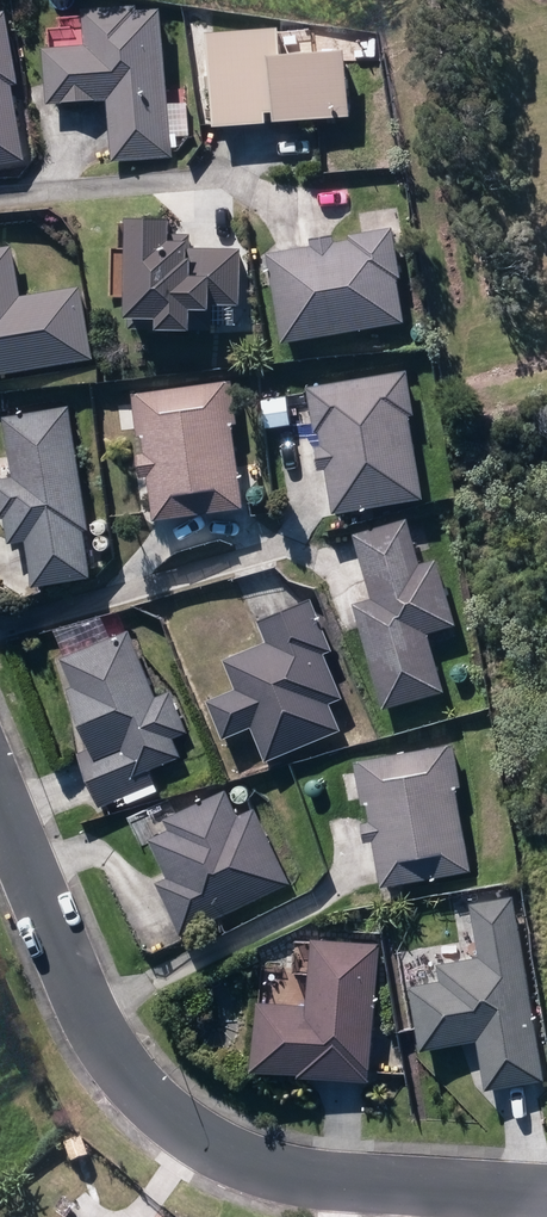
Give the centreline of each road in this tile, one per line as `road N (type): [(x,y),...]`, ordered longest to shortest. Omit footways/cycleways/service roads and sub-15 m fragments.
road 1 (residential): [(0,826),(103,1048),(183,1121),(281,1176),(546,1192)]

